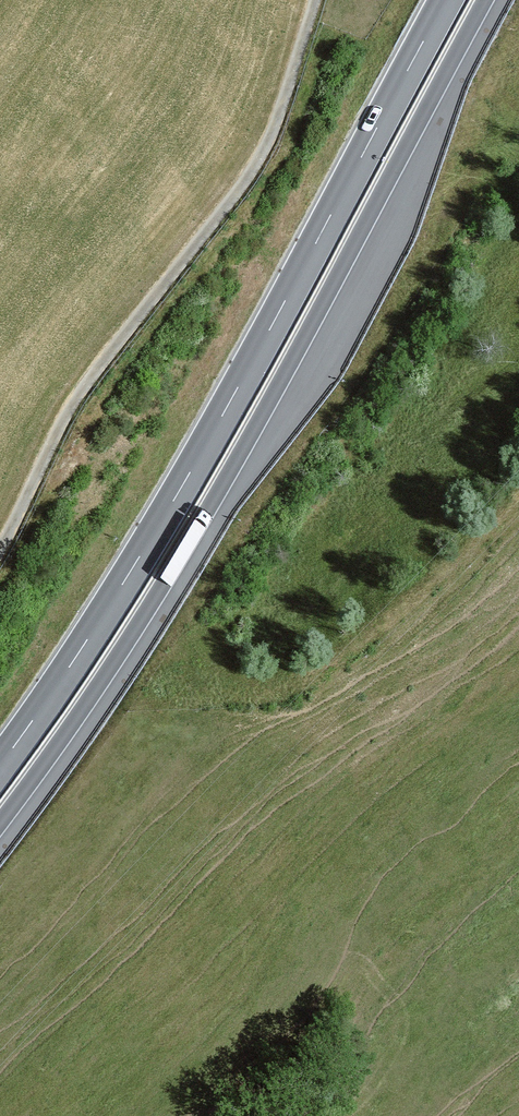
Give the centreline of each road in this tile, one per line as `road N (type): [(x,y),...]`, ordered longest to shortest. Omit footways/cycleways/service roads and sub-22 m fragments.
road 1 (trunk): [(0,823),(212,503),(485,0)]
road 2 (trunk): [(446,0),(182,486),(0,765)]

